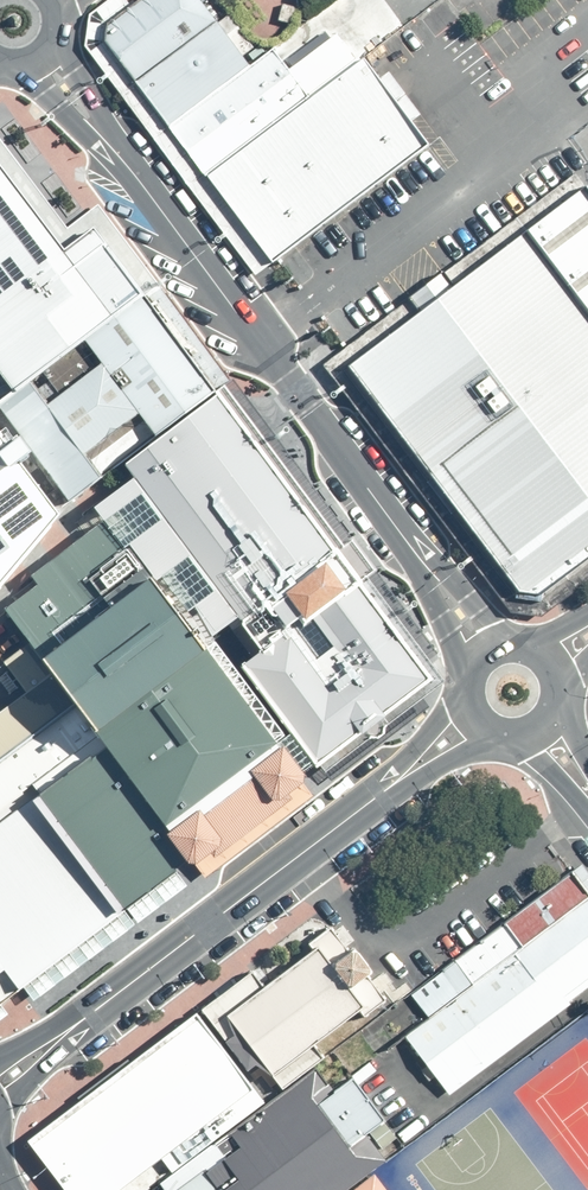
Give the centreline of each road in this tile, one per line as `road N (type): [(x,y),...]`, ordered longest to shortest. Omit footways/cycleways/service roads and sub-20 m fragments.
road 1 (tertiary): [(103,137),(484,650)]
road 2 (secondary): [(69,1031),(379,797)]
road 3 (secondary): [(379,797),(464,689)]
road 4 (secondary): [(502,736),(379,797)]

